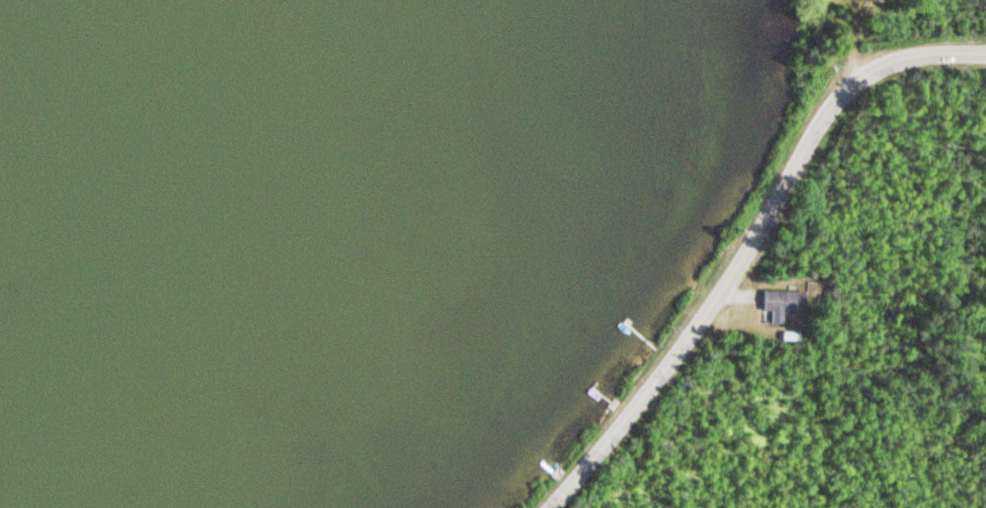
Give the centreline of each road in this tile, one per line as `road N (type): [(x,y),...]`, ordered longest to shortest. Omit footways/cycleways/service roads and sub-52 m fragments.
road 1 (tertiary): [(985,55),(911,57),(874,68),(846,90),(816,125),(721,291),(548,507)]

